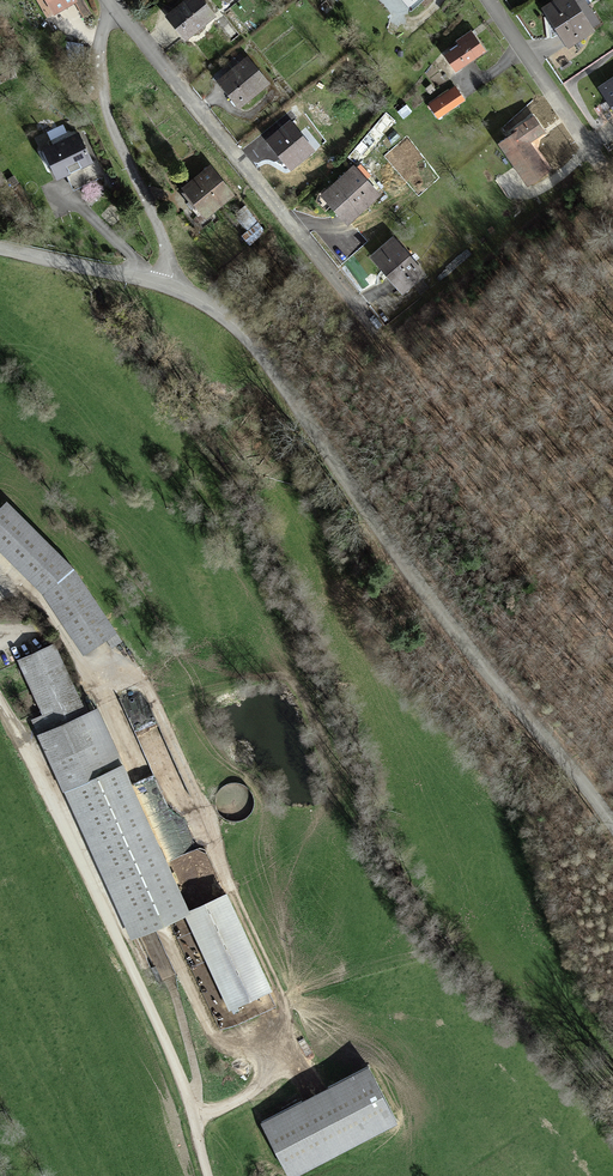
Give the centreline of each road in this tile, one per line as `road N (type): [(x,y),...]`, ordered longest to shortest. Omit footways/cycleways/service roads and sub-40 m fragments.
road 1 (tertiary): [(612,824),(528,723),(238,329),(159,285)]
road 2 (residential): [(116,8),(377,332)]
road 3 (residential): [(116,8),(103,28),(100,75),(109,123),(163,244),(159,285)]
road 4 (residential): [(489,0),(603,166)]
road 5 (tertiary): [(159,285),(0,249)]

